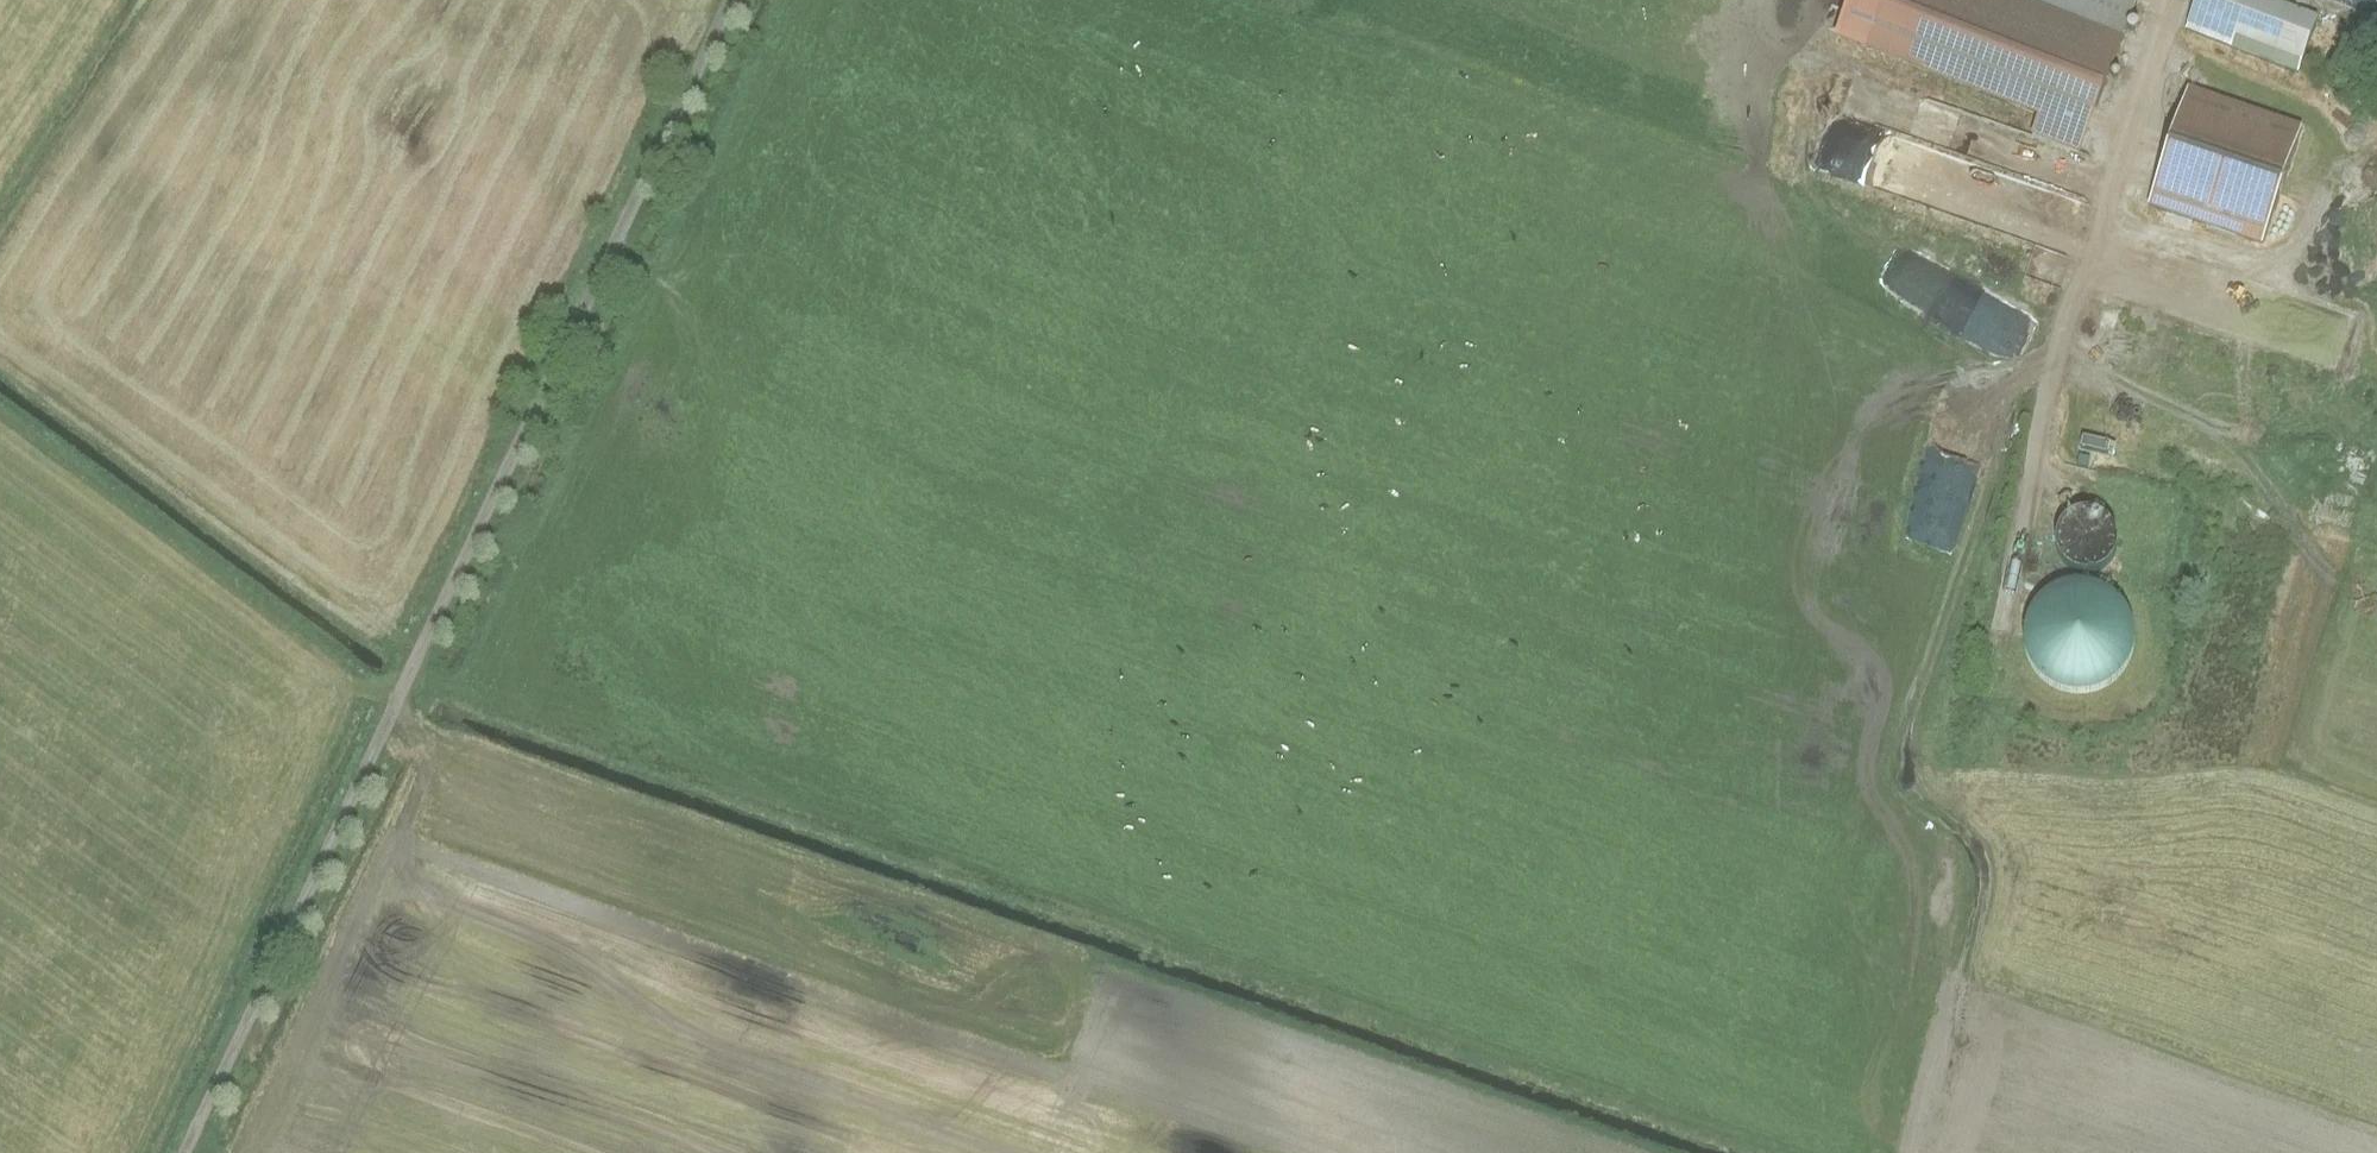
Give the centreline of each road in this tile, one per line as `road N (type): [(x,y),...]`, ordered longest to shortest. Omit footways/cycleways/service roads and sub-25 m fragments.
road 1 (unclassified): [(733,0),(186,1152)]

